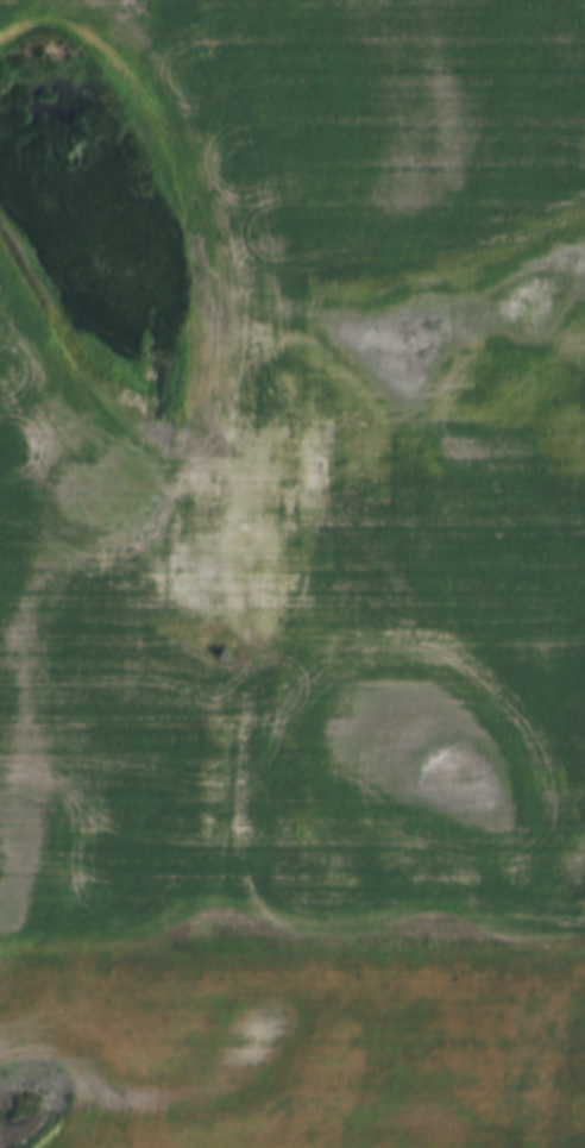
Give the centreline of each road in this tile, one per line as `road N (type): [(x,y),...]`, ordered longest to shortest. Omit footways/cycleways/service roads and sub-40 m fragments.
road 1 (track): [(584,940),(320,939),(287,933),(260,912),(244,883),(239,801),(266,591),(272,459)]

